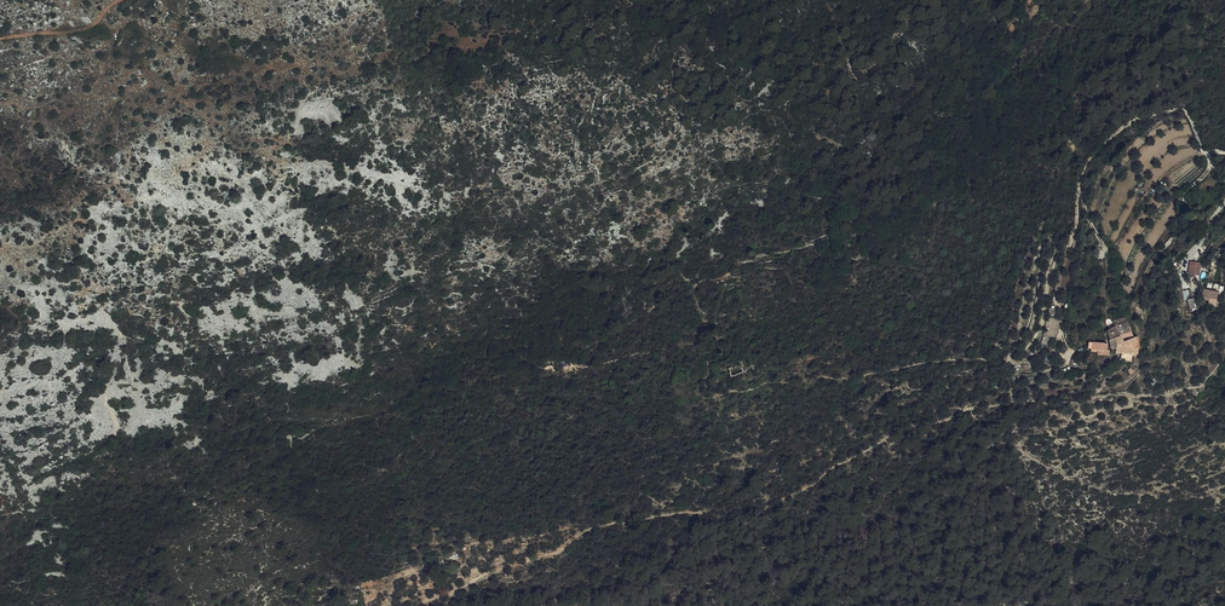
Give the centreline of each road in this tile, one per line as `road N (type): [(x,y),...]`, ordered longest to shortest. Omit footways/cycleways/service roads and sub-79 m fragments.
road 1 (track): [(1058,290),(1082,174),(1107,140),(1134,121),(1178,110),(1210,153)]
road 2 (track): [(121,0),(94,26),(0,39)]

